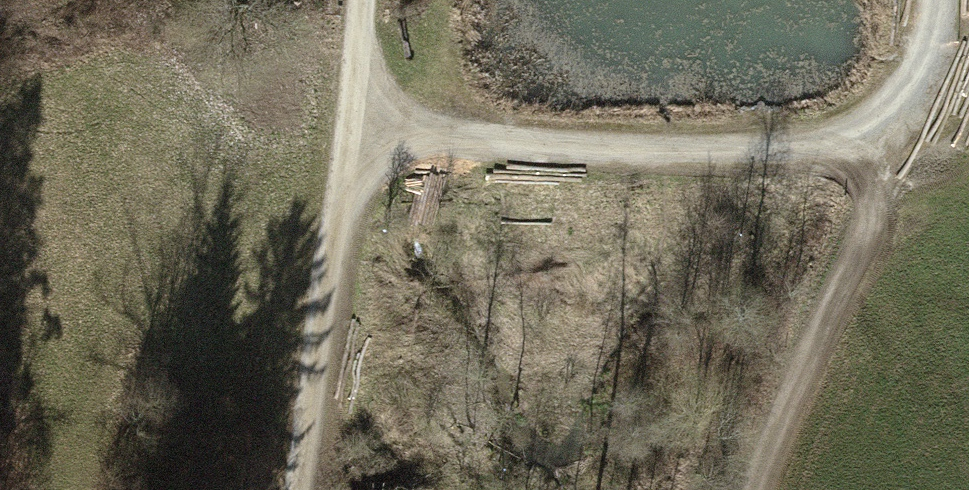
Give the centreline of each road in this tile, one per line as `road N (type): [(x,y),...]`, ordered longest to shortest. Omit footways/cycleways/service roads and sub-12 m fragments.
road 1 (track): [(350,120),(647,145),(809,143),(917,121),(920,0)]
road 2 (track): [(302,489),(350,120),(357,0)]
road 3 (track): [(752,489),(766,443),(917,121)]

